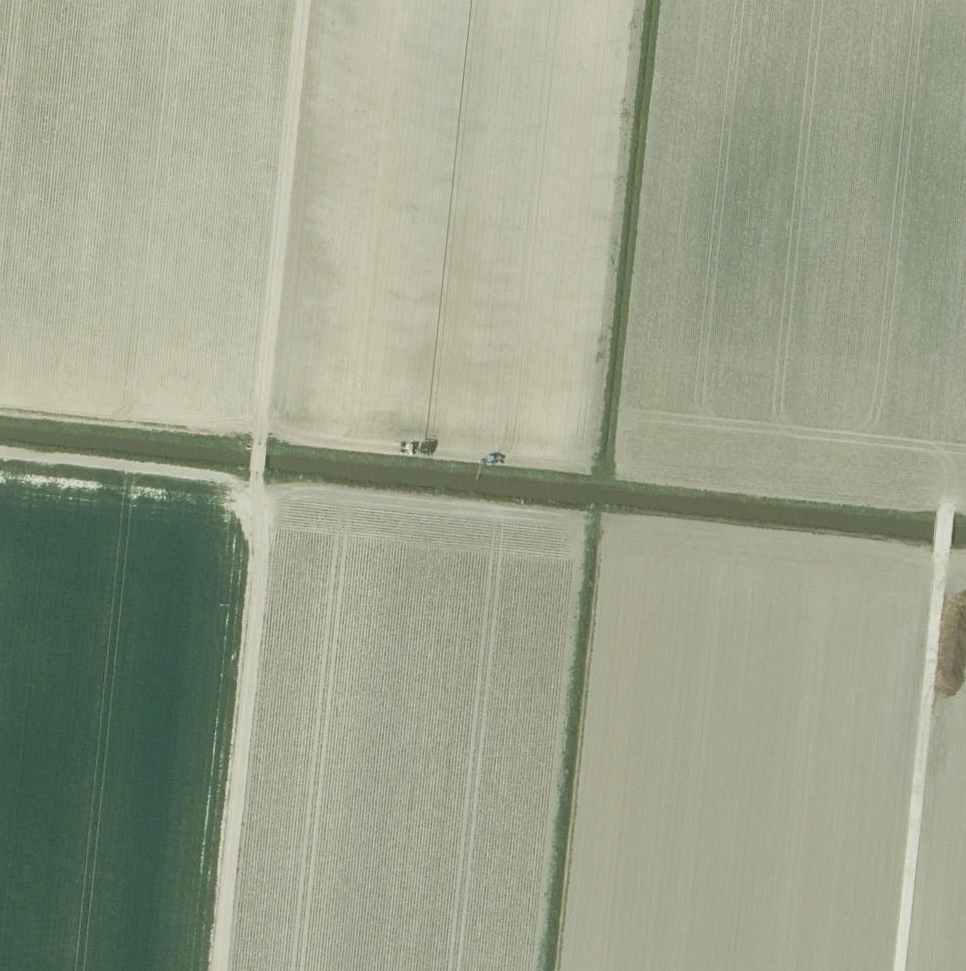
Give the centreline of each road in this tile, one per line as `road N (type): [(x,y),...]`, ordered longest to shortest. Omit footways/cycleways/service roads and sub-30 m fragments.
road 1 (track): [(213,970),(304,0)]
road 2 (track): [(899,970),(948,543)]

